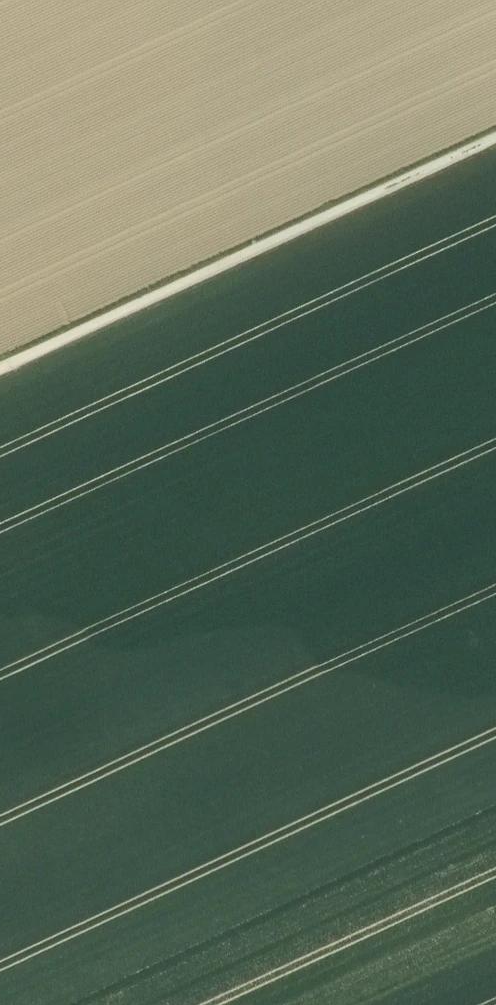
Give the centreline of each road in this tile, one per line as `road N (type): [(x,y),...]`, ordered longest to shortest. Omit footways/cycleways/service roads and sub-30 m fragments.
road 1 (track): [(0,370),(495,140)]

